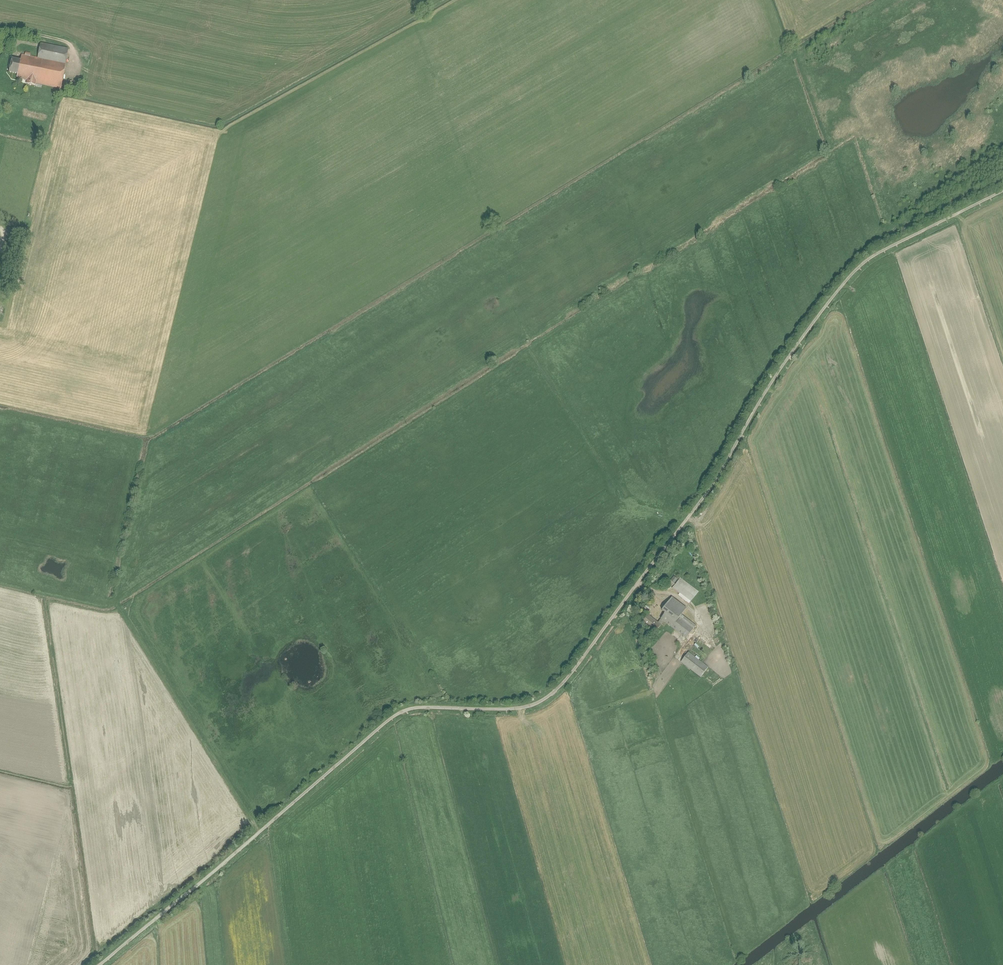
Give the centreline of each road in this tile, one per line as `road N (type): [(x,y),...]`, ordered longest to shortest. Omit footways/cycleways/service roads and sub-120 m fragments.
road 1 (unclassified): [(101,964),(394,716),(418,707),(522,708),(556,690),(699,504),(776,375),(851,275),(885,249),(1002,190)]
road 2 (track): [(119,604),(261,831)]

